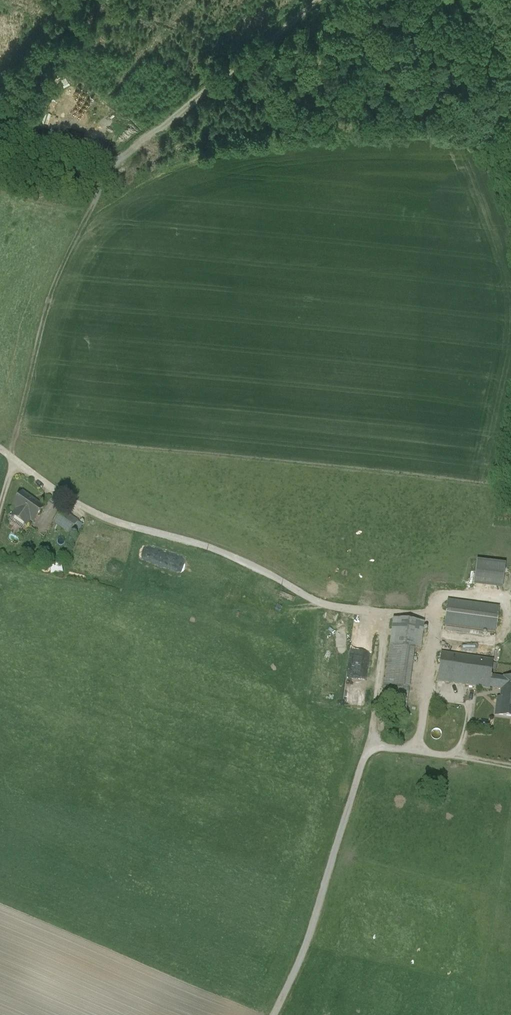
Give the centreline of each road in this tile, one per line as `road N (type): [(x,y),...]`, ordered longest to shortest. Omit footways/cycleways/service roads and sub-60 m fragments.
road 1 (track): [(313,0),(115,166),(44,147),(0,146)]
road 2 (track): [(115,166),(50,295),(0,509)]
road 3 (track): [(313,601),(254,563),(77,506),(0,448)]

